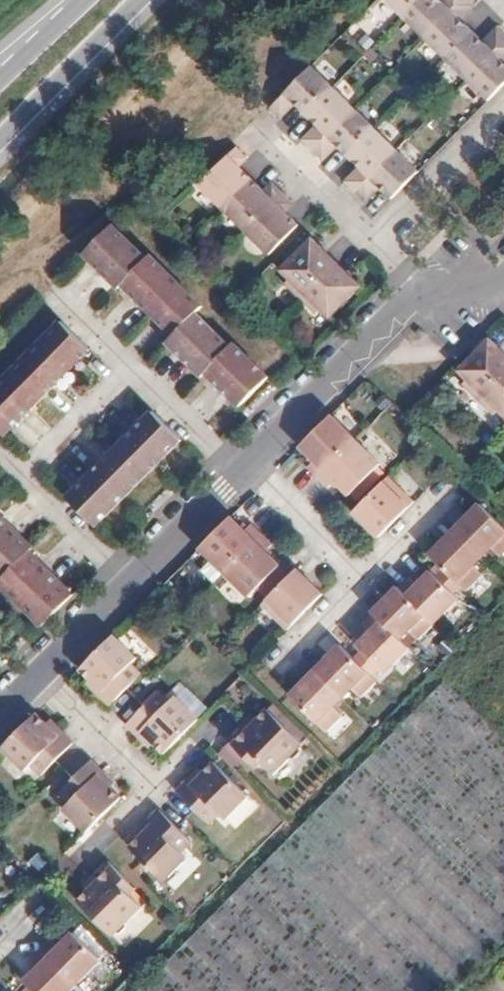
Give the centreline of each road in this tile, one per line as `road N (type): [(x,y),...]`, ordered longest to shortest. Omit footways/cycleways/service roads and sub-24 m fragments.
road 1 (residential): [(0,714),(417,290),(493,288),(503,277)]
road 2 (primary): [(0,141),(141,0)]
road 3 (primary): [(88,0),(0,83)]

